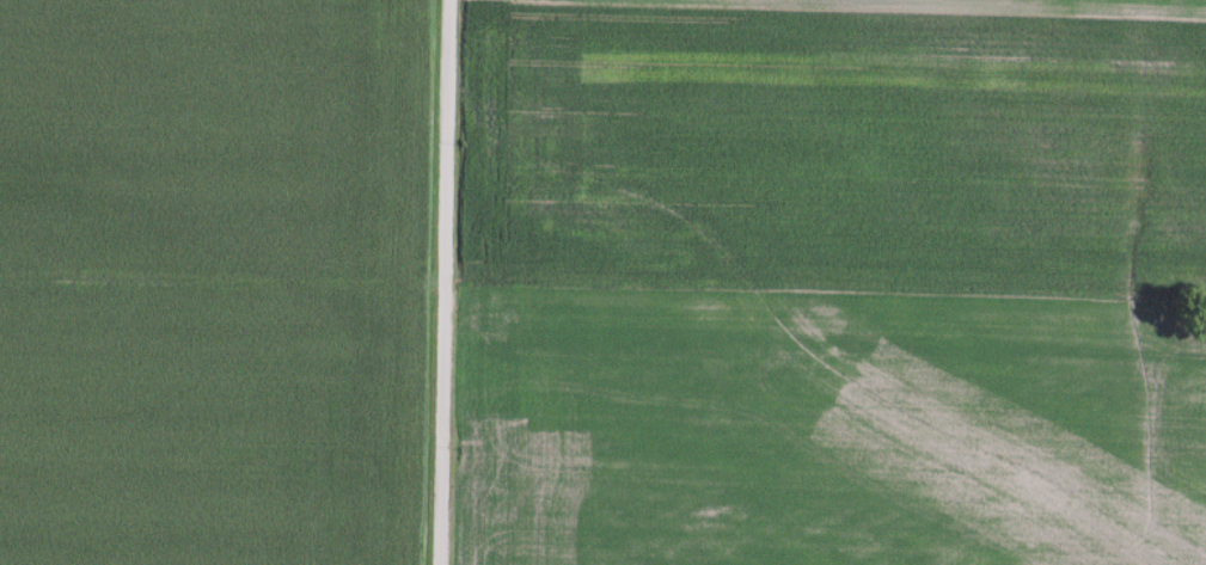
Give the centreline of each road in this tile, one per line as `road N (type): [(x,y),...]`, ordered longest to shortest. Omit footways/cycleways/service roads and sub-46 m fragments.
road 1 (residential): [(439,564),(448,0)]

